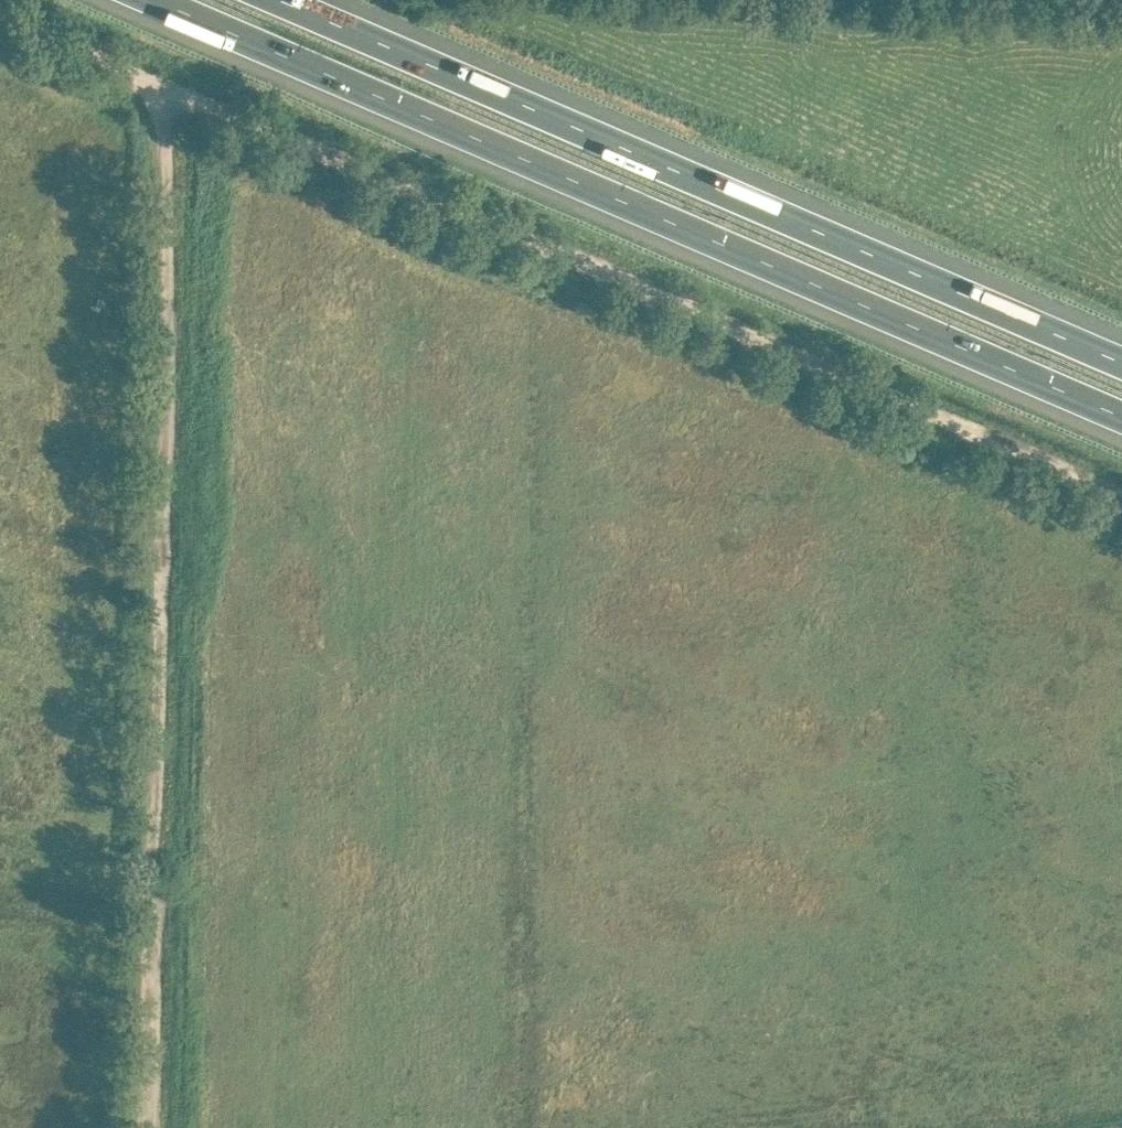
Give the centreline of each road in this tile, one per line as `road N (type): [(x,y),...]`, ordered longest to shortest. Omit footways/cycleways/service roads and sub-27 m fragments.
road 1 (track): [(169,84),(150,1127)]
road 2 (track): [(169,84),(1121,495)]
road 3 (motorway): [(177,0),(1121,410)]
road 4 (motorway): [(1121,345),(320,0)]
road 5 (track): [(0,8),(169,84)]

